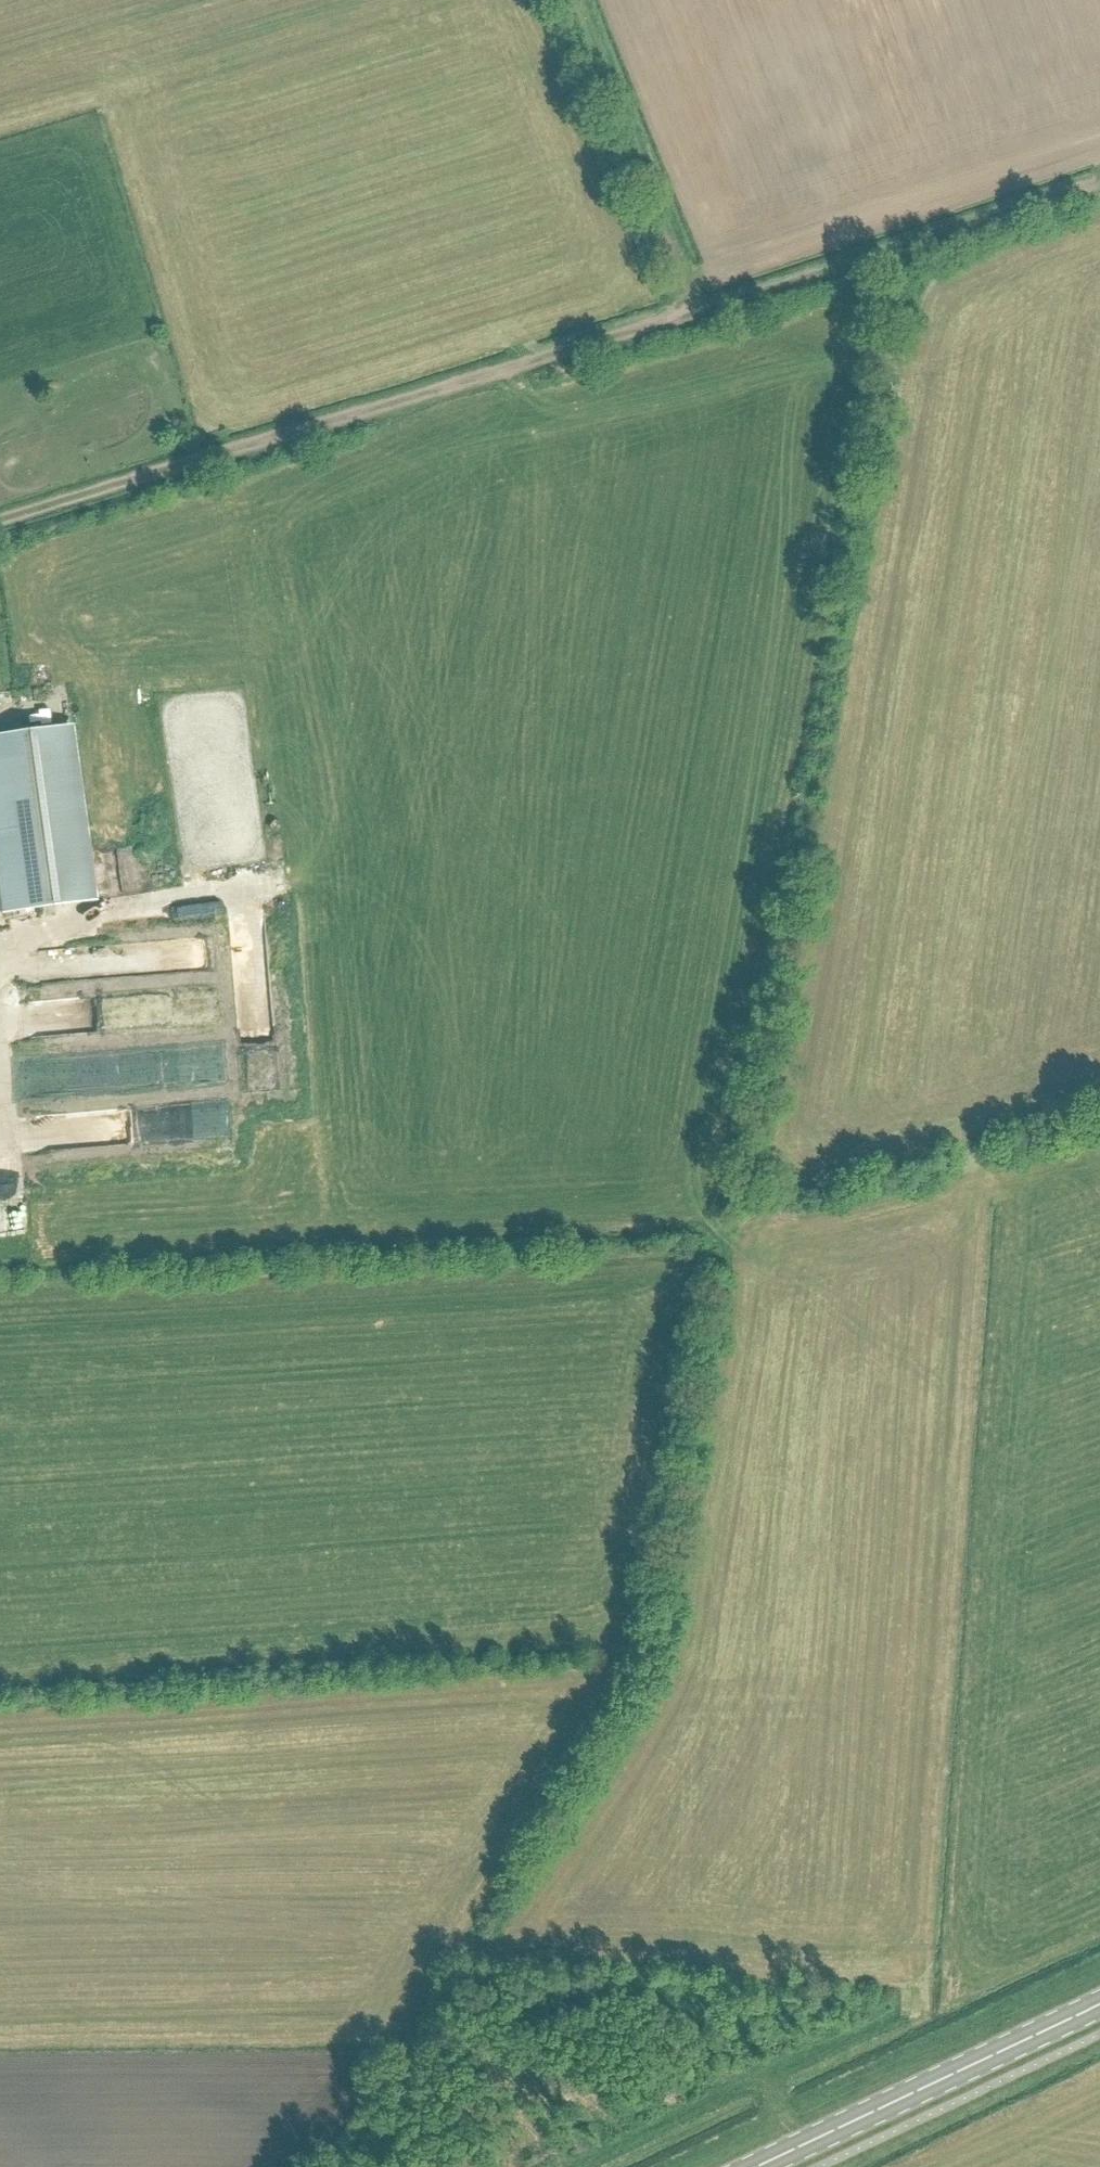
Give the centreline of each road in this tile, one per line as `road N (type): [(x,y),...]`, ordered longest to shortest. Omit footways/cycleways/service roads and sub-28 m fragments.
road 1 (track): [(0,520),(1099,183)]
road 2 (secondary): [(754,2166),(1099,2004)]
road 3 (track): [(698,312),(574,0)]

